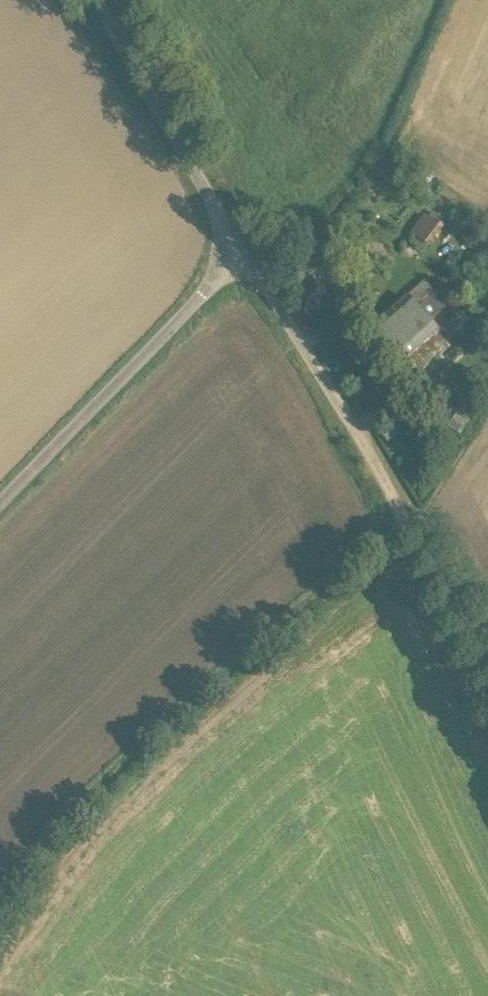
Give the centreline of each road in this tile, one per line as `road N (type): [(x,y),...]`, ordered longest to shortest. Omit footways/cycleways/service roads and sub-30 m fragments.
road 1 (track): [(0,931),(68,818),(403,523),(487,691)]
road 2 (unclassified): [(0,500),(201,295),(236,247)]
road 3 (unclassified): [(403,523),(358,432),(236,247)]
road 4 (unclassified): [(236,247),(103,0)]

